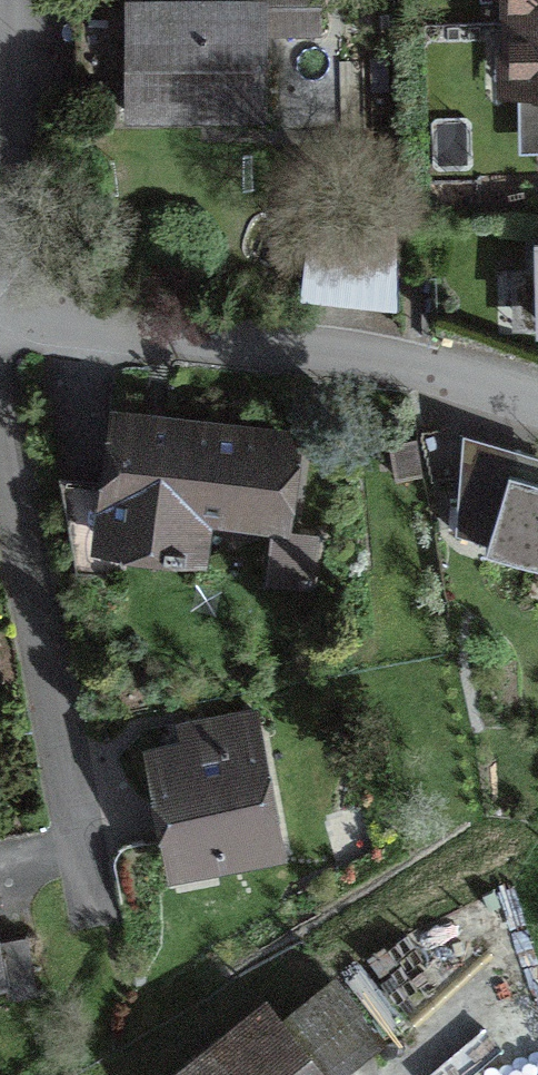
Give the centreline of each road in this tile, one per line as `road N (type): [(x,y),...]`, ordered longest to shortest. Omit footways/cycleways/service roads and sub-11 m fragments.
road 1 (residential): [(0,321),(404,369),(537,409)]
road 2 (residential): [(0,283),(12,248),(11,0)]

